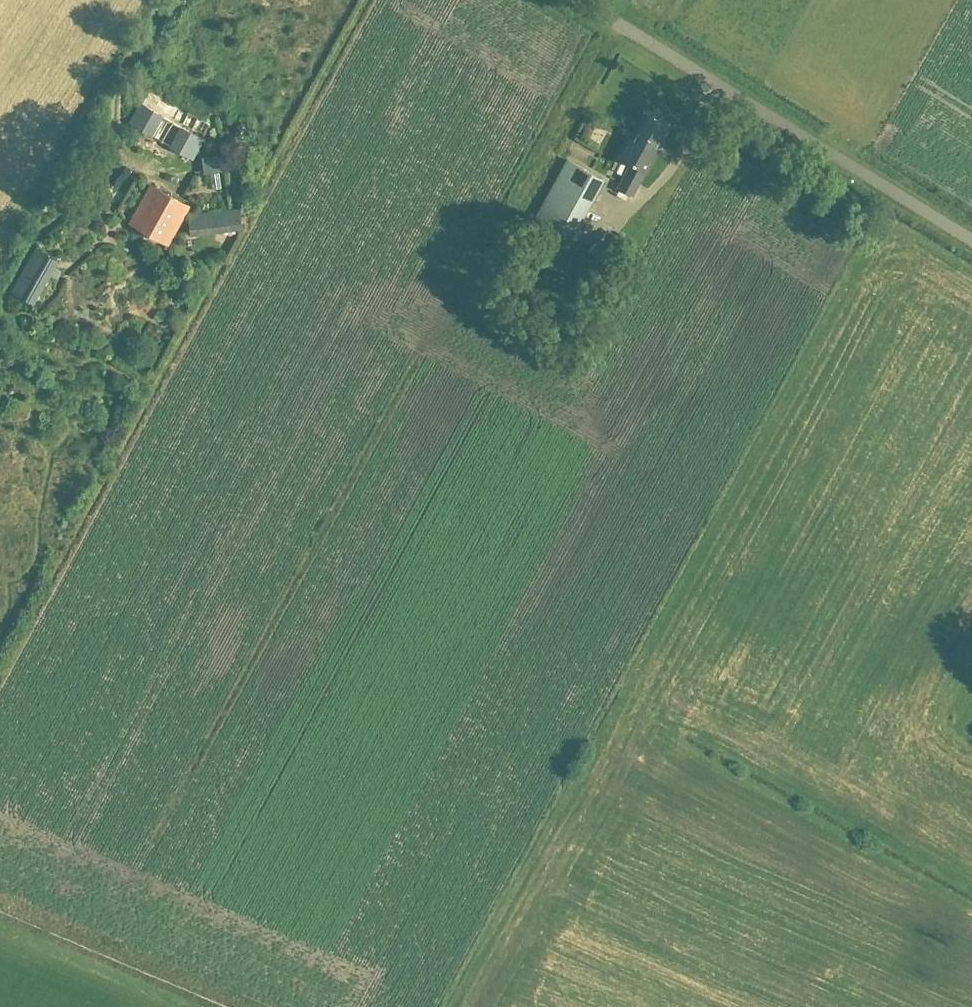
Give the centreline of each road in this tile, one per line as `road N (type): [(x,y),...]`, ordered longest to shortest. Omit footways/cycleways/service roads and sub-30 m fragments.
road 1 (unclassified): [(971,242),(570,0)]

